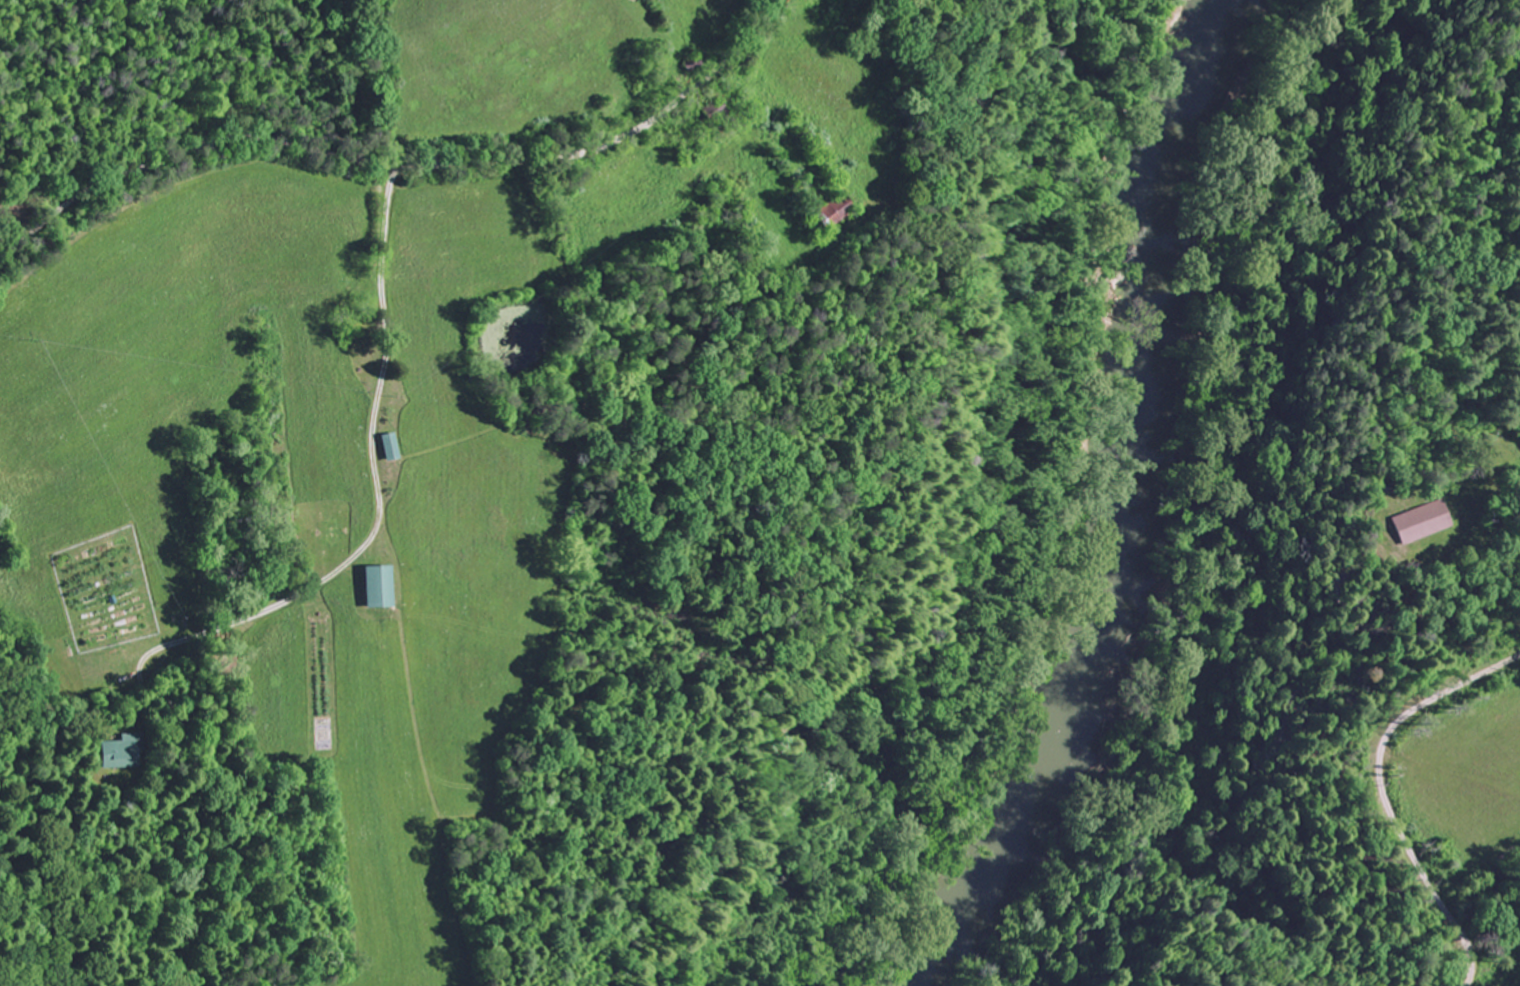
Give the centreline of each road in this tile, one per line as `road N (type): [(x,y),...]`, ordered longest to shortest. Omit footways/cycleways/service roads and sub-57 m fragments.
road 1 (residential): [(0,264),(83,193),(233,140),(395,167),(585,154),(635,133),(723,67),(778,0)]
road 2 (residential): [(395,167),(382,285),(388,337),(373,418),(380,500),(373,534),(306,590),(167,644),(142,661),(142,678)]
road 3 (residential): [(1519,682),(1433,734),(1384,788),(1395,875),(1470,945),(1490,985)]

